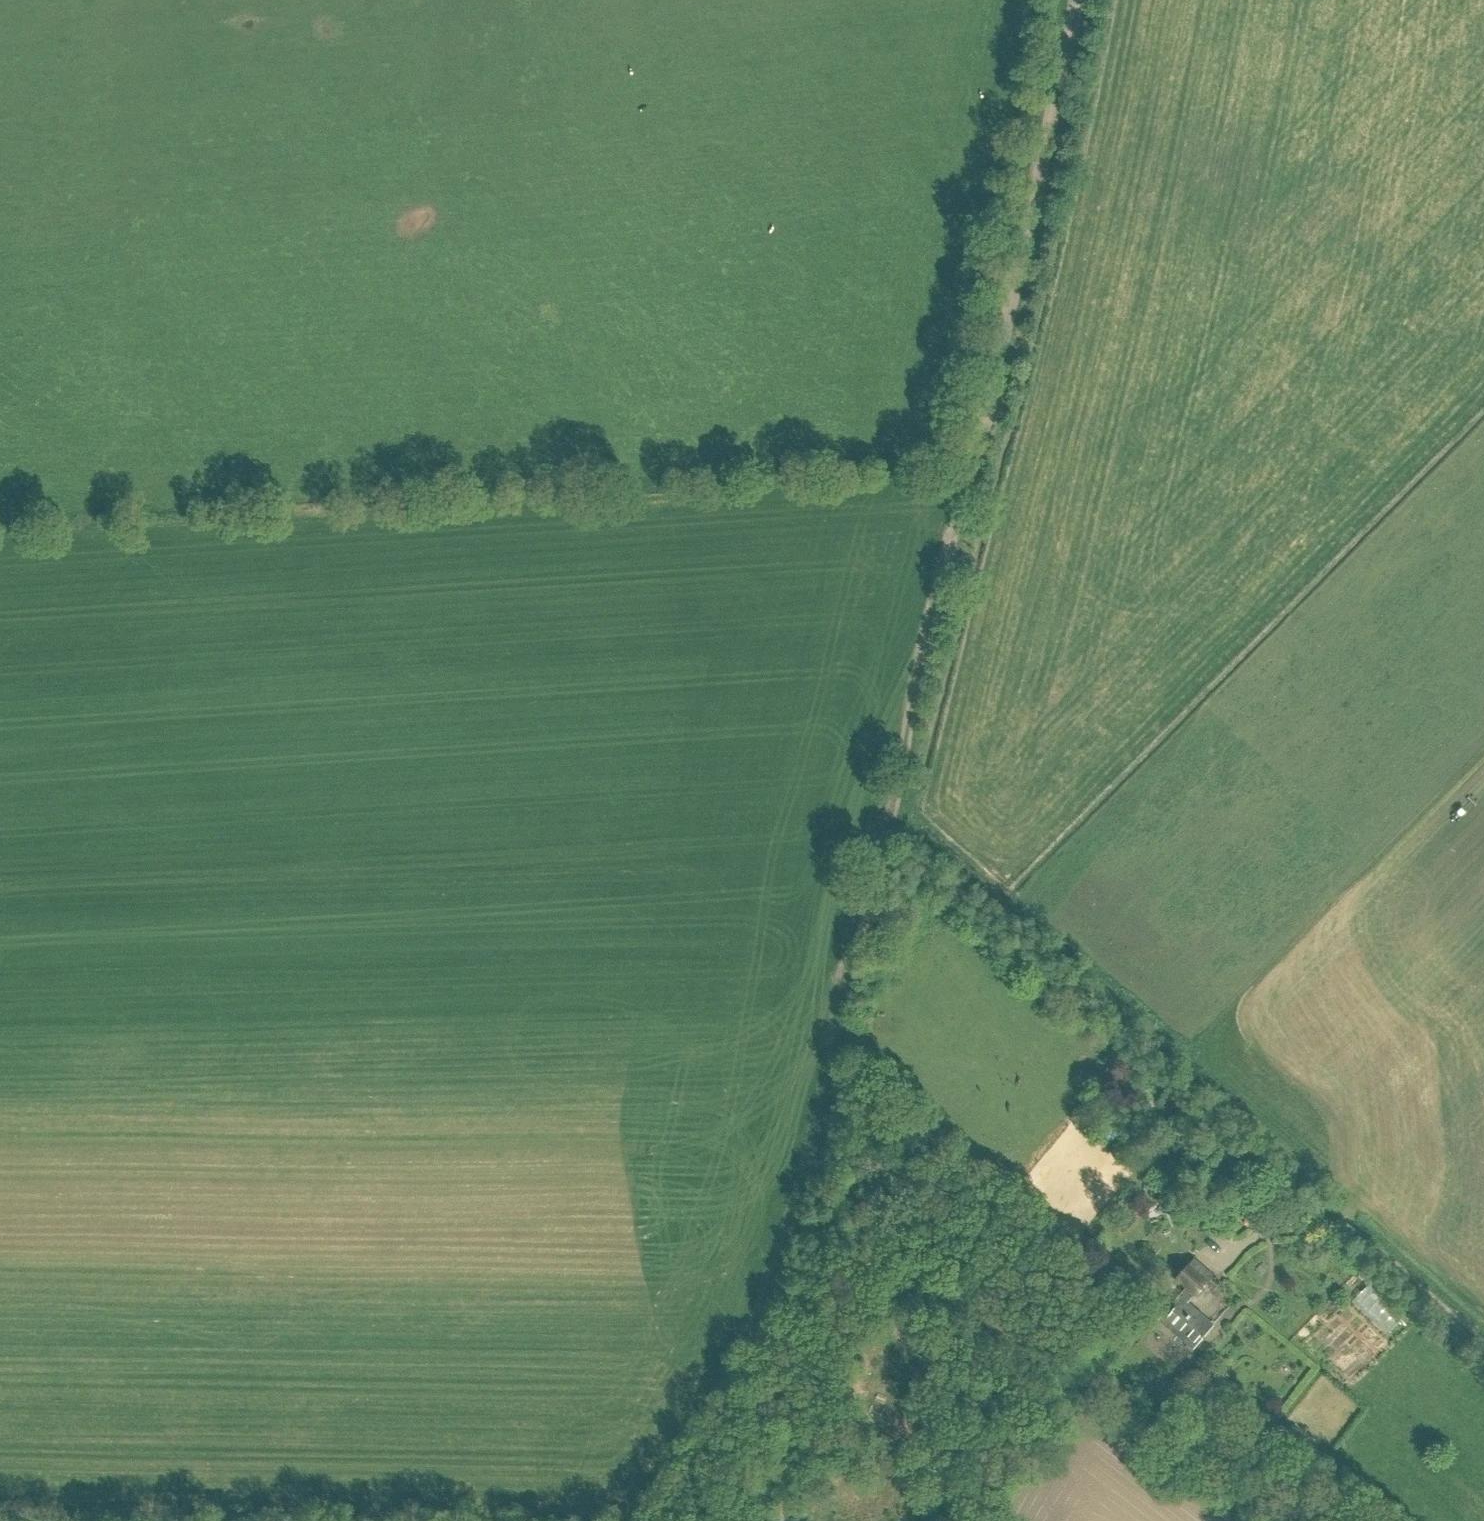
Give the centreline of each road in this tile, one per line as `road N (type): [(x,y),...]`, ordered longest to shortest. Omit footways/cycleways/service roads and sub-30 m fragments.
road 1 (track): [(1078,0),(798,1207),(729,1395),(658,1520)]
road 2 (track): [(1483,1356),(1343,1227),(1284,1226),(1244,1239),(1225,1258)]

